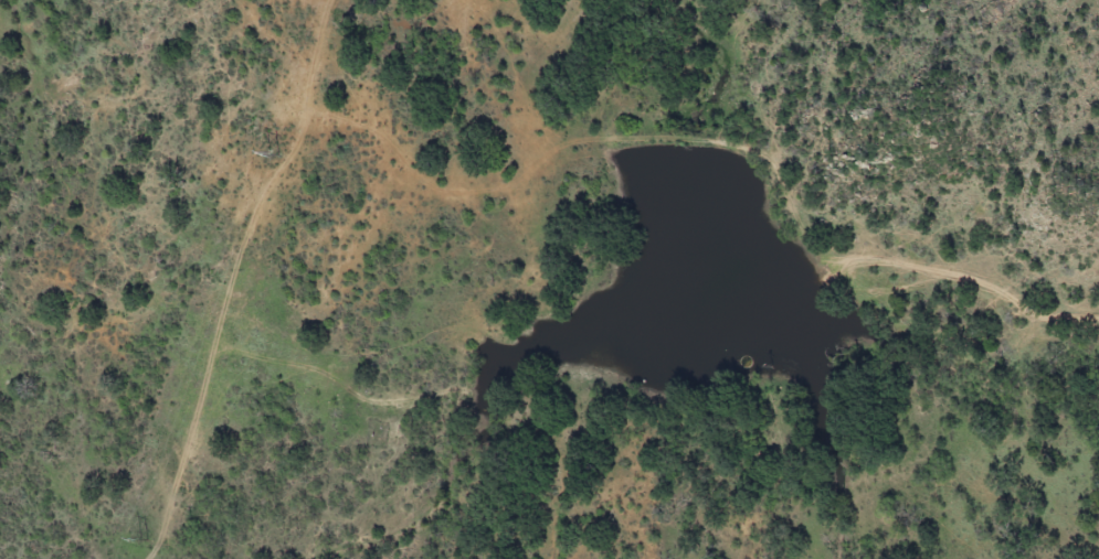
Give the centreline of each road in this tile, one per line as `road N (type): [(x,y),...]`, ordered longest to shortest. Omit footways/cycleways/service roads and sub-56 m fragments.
road 1 (track): [(846,251),(943,271),(1028,314),(1098,313)]

